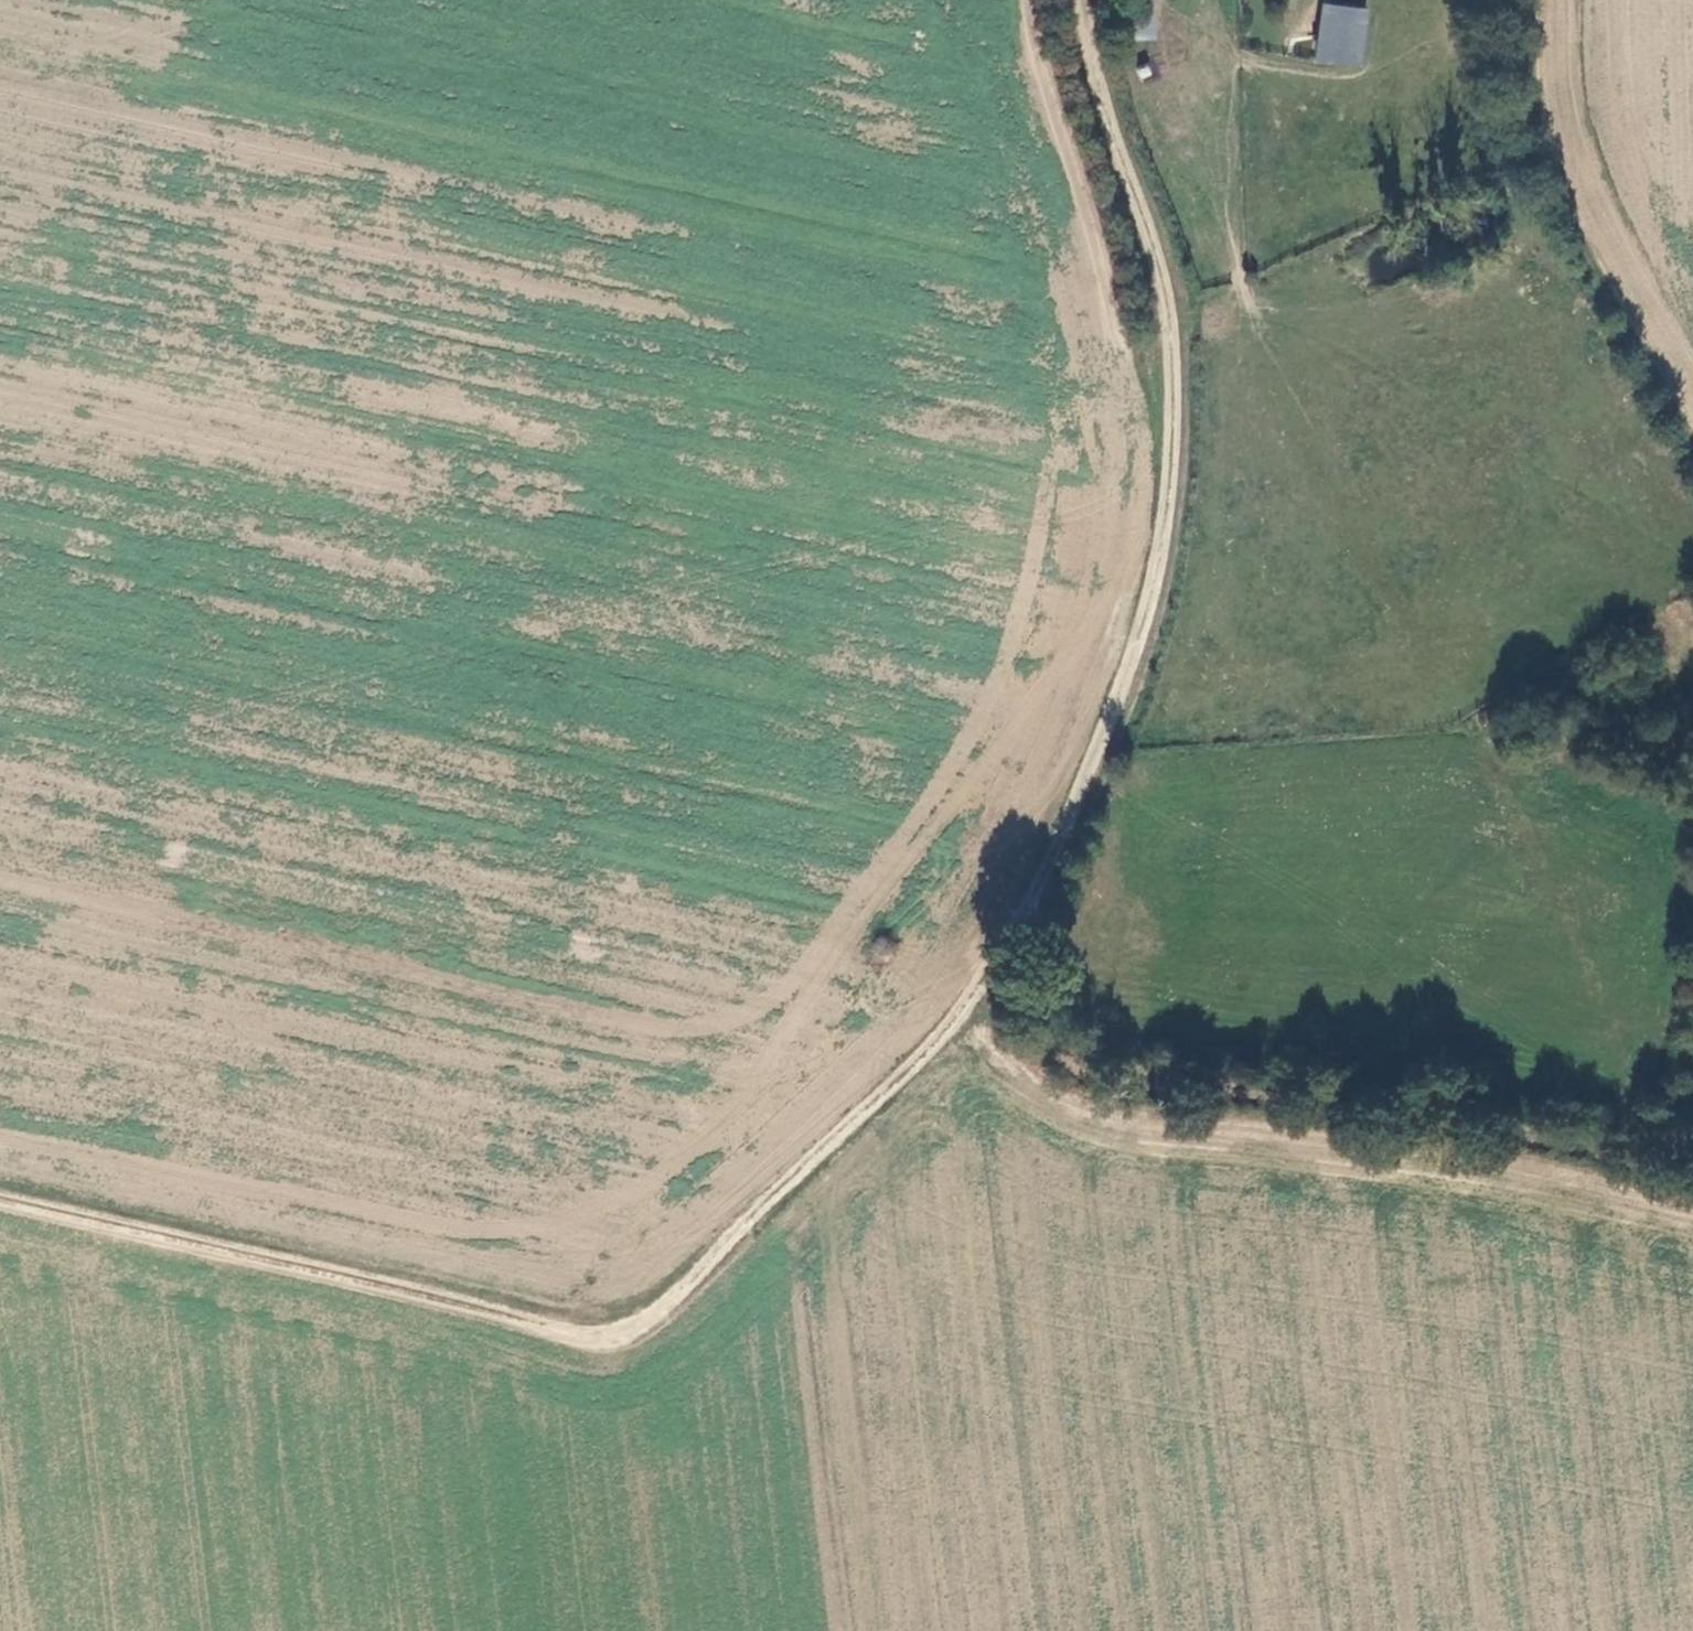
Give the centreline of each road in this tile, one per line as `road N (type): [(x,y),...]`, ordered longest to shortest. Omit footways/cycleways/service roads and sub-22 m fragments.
road 1 (track): [(0,1199),(600,1336),(645,1321),(948,1025),(1019,924),(1069,819),(1136,653),(1166,535),(1175,394),(1167,313),(1157,253),(1090,61),(1082,0)]

